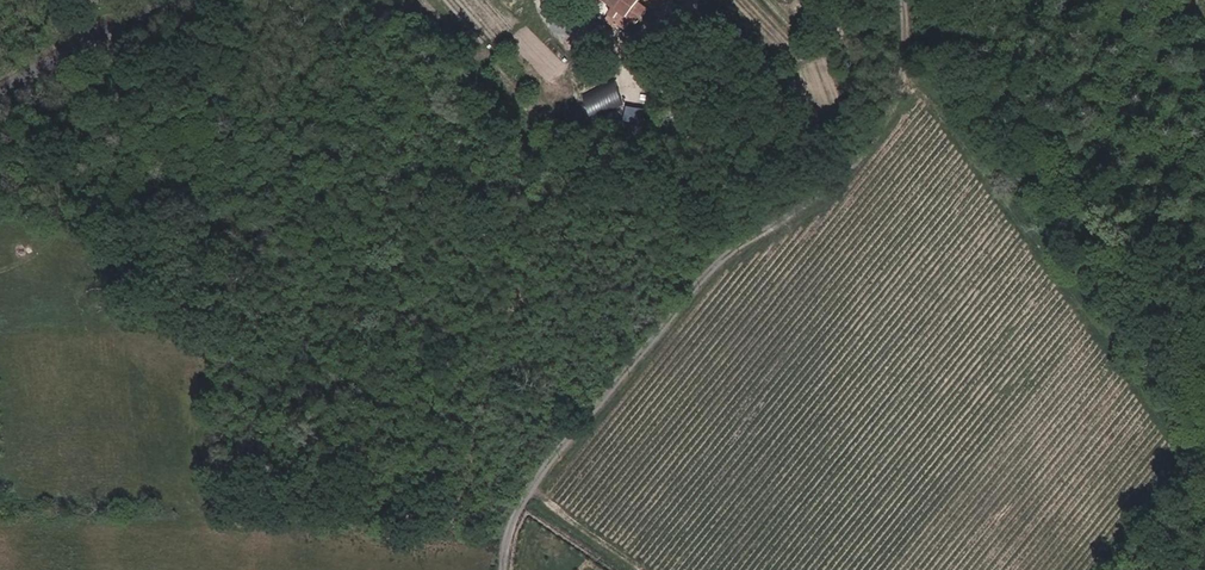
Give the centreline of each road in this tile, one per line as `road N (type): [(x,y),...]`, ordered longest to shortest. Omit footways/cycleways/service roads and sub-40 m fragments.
road 1 (residential): [(0,102),(182,0)]

